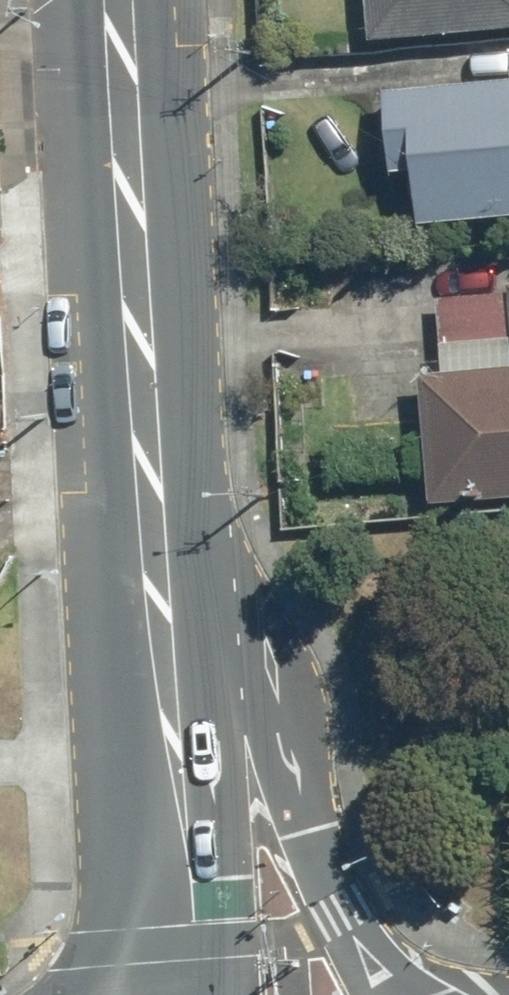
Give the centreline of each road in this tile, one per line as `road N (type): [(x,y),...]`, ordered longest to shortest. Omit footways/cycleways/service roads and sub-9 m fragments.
road 1 (secondary): [(152,645),(311,821),(322,870),(363,941),(411,994)]
road 2 (secondary): [(129,287),(152,645)]
road 3 (secondary): [(152,645),(174,994)]
road 4 (secondary): [(129,287),(118,0)]

